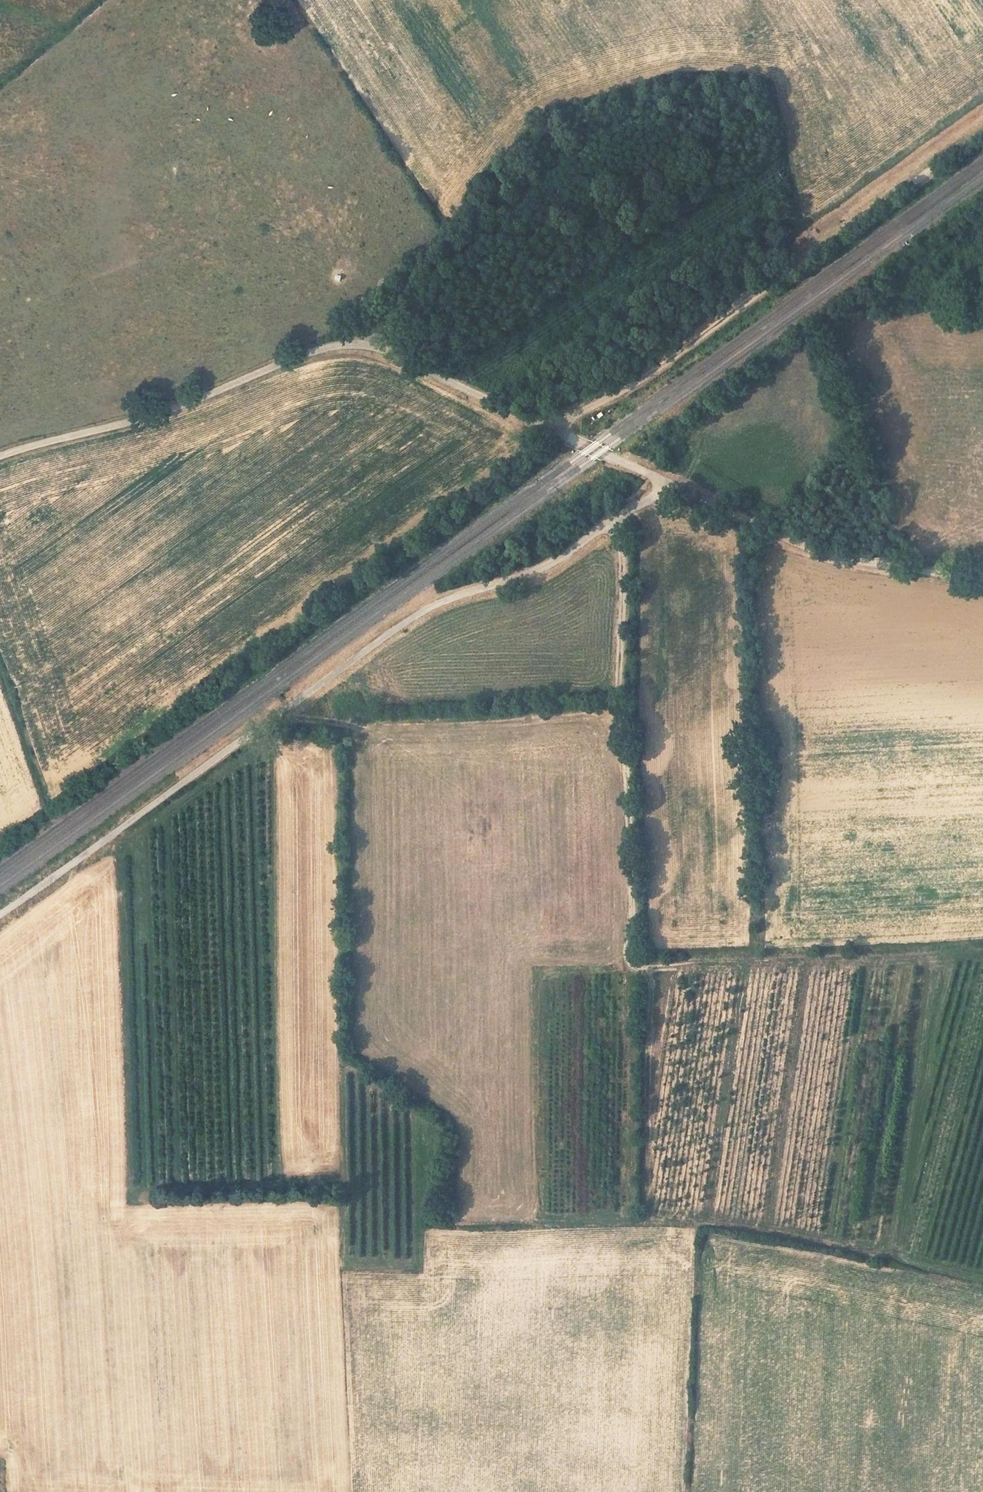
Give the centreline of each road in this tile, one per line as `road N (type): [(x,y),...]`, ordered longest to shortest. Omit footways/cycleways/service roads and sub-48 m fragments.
road 1 (track): [(0,914),(384,637),(435,604),(556,560),(664,482)]
road 2 (residential): [(0,457),(172,409),(343,345),(384,351),(590,449)]
road 3 (track): [(544,427),(627,387),(982,131)]
road 4 (track): [(613,519),(623,553),(619,691),(631,964),(685,966)]
road 5 (track): [(982,588),(809,549),(590,449)]
road 6 (track): [(673,1216),(785,1232),(982,1277)]

